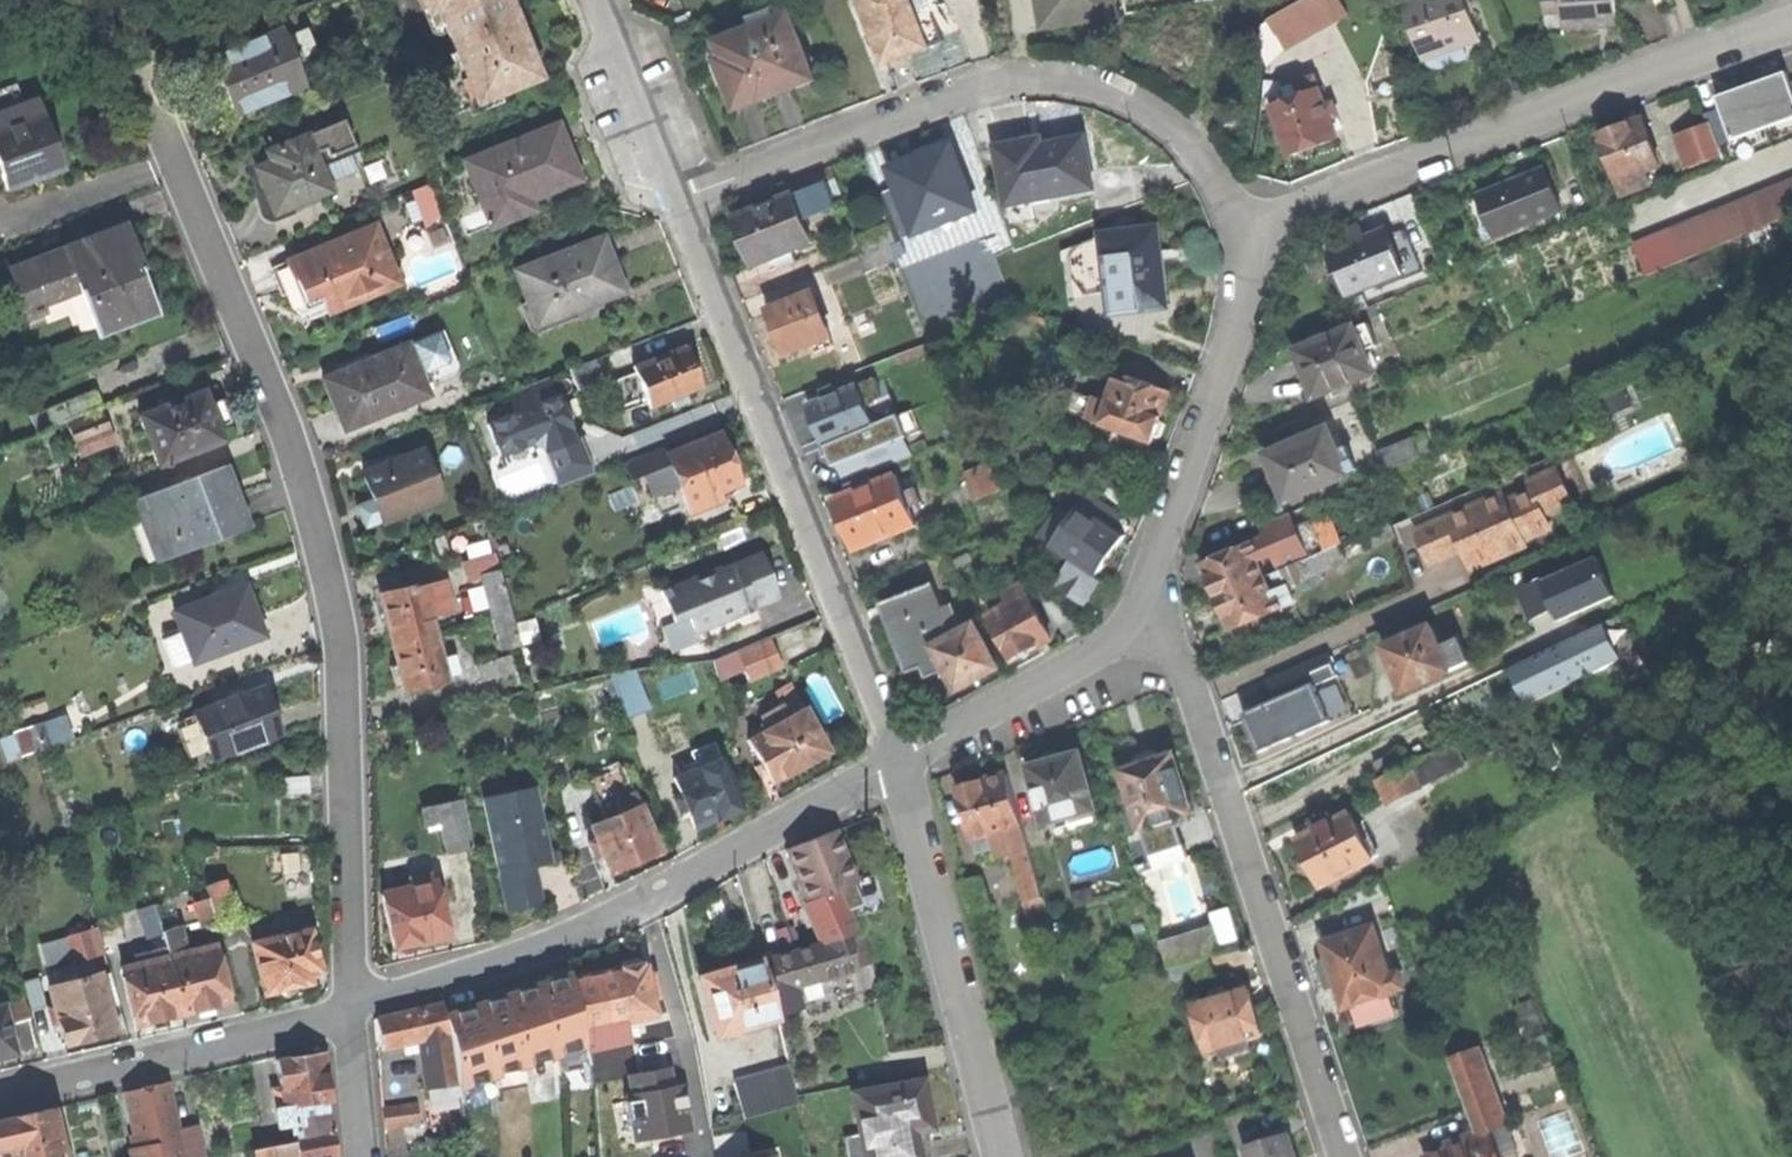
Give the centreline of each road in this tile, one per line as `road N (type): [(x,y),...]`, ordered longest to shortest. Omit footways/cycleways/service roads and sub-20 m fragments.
road 1 (residential): [(139,68),(280,412),(325,557),(344,682),(353,1007)]
road 2 (residential): [(1242,236),(1205,160),(1171,124),(1107,89),(1057,76),(994,82),(678,199)]
road 3 (residential): [(678,199),(899,760)]
road 4 (residential): [(1242,236),(1326,195),(1791,24)]
road 5 (residential): [(1131,615),(1170,650),(1187,679),(1345,1156)]
road 6 (residential): [(899,760),(1002,1156)]
road 7 (residential): [(1131,615),(1231,344),(1244,286),(1242,236)]
road 8 (residential): [(0,1096),(353,1007)]
road 9 (residential): [(353,1007),(484,967),(642,902)]
road 10 (residential): [(642,902),(899,760)]
road 11 (residential): [(899,760),(1100,646),(1131,615)]
road 12 (residential): [(642,902),(691,1041),(710,1156)]
road 13 (residential): [(597,0),(678,199)]
road 14 (residential): [(353,1007),(364,1156)]

